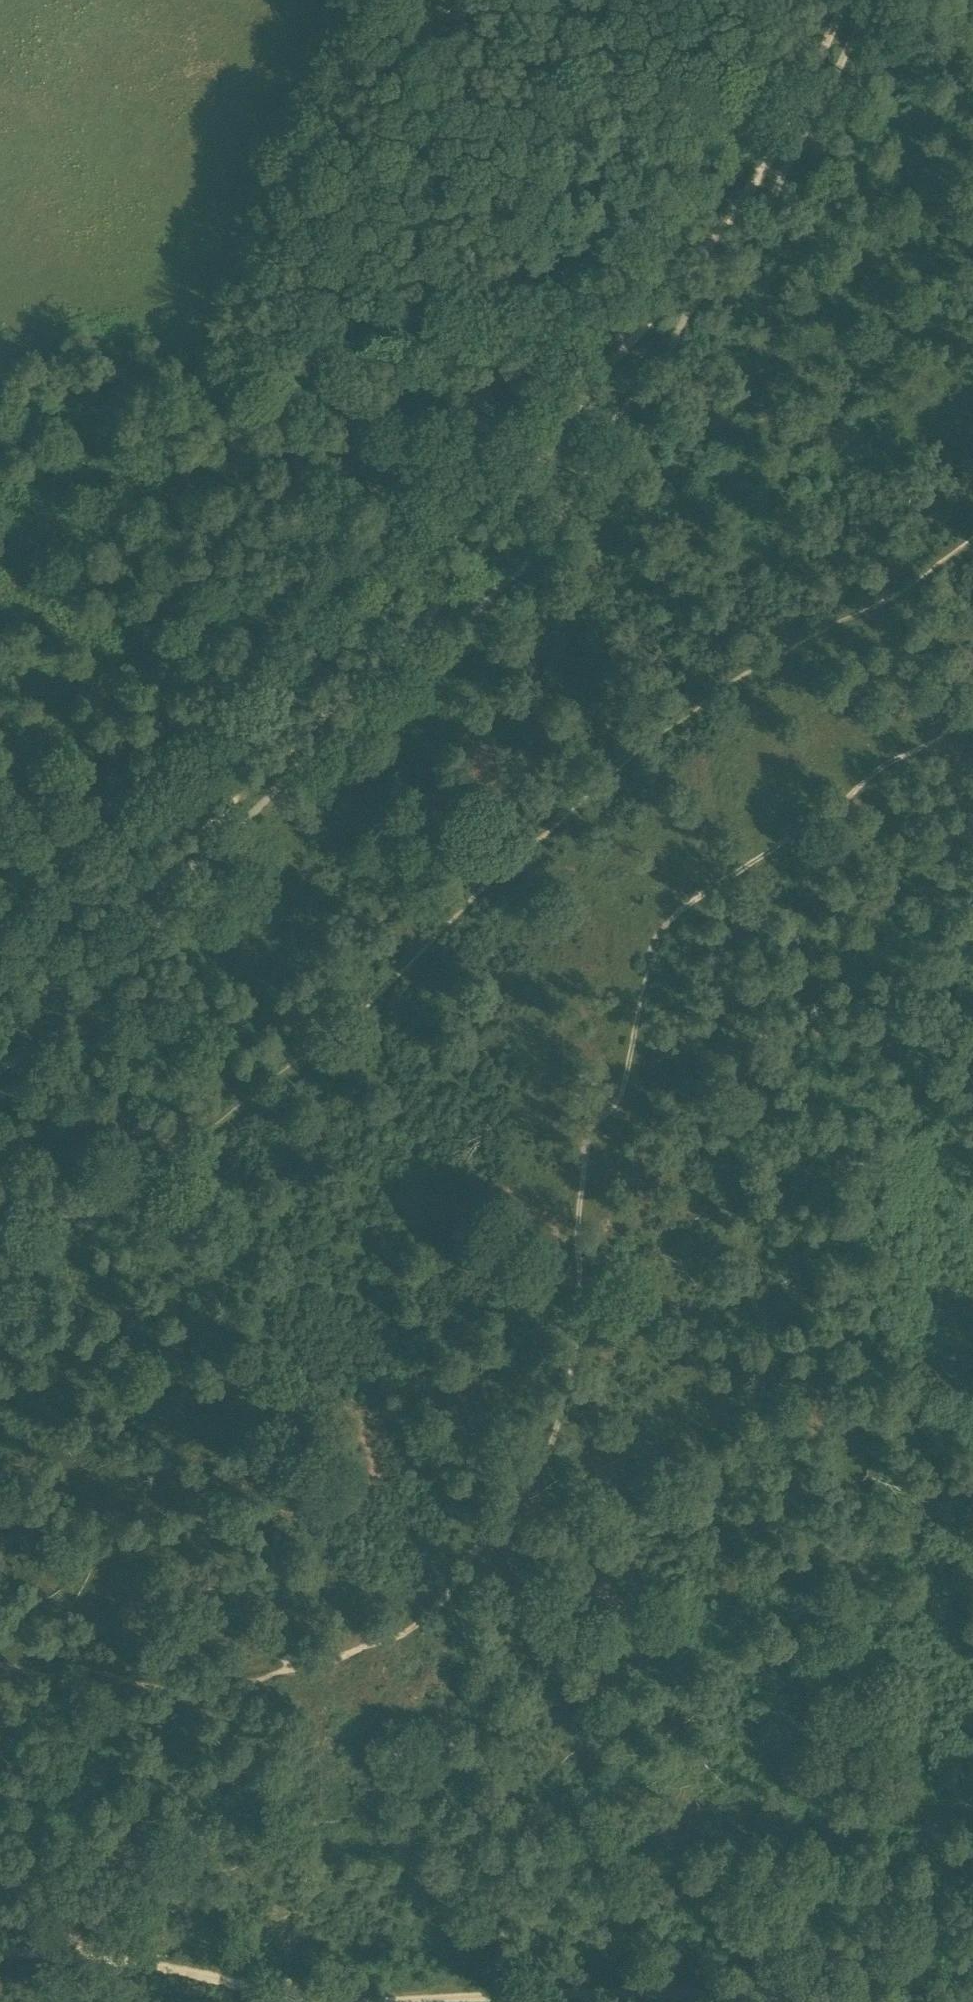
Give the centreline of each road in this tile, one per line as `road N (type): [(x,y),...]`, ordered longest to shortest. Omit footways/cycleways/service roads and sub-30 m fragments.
road 1 (track): [(851,0),(753,197),(591,385),(516,507),(451,592),(0,1036)]

